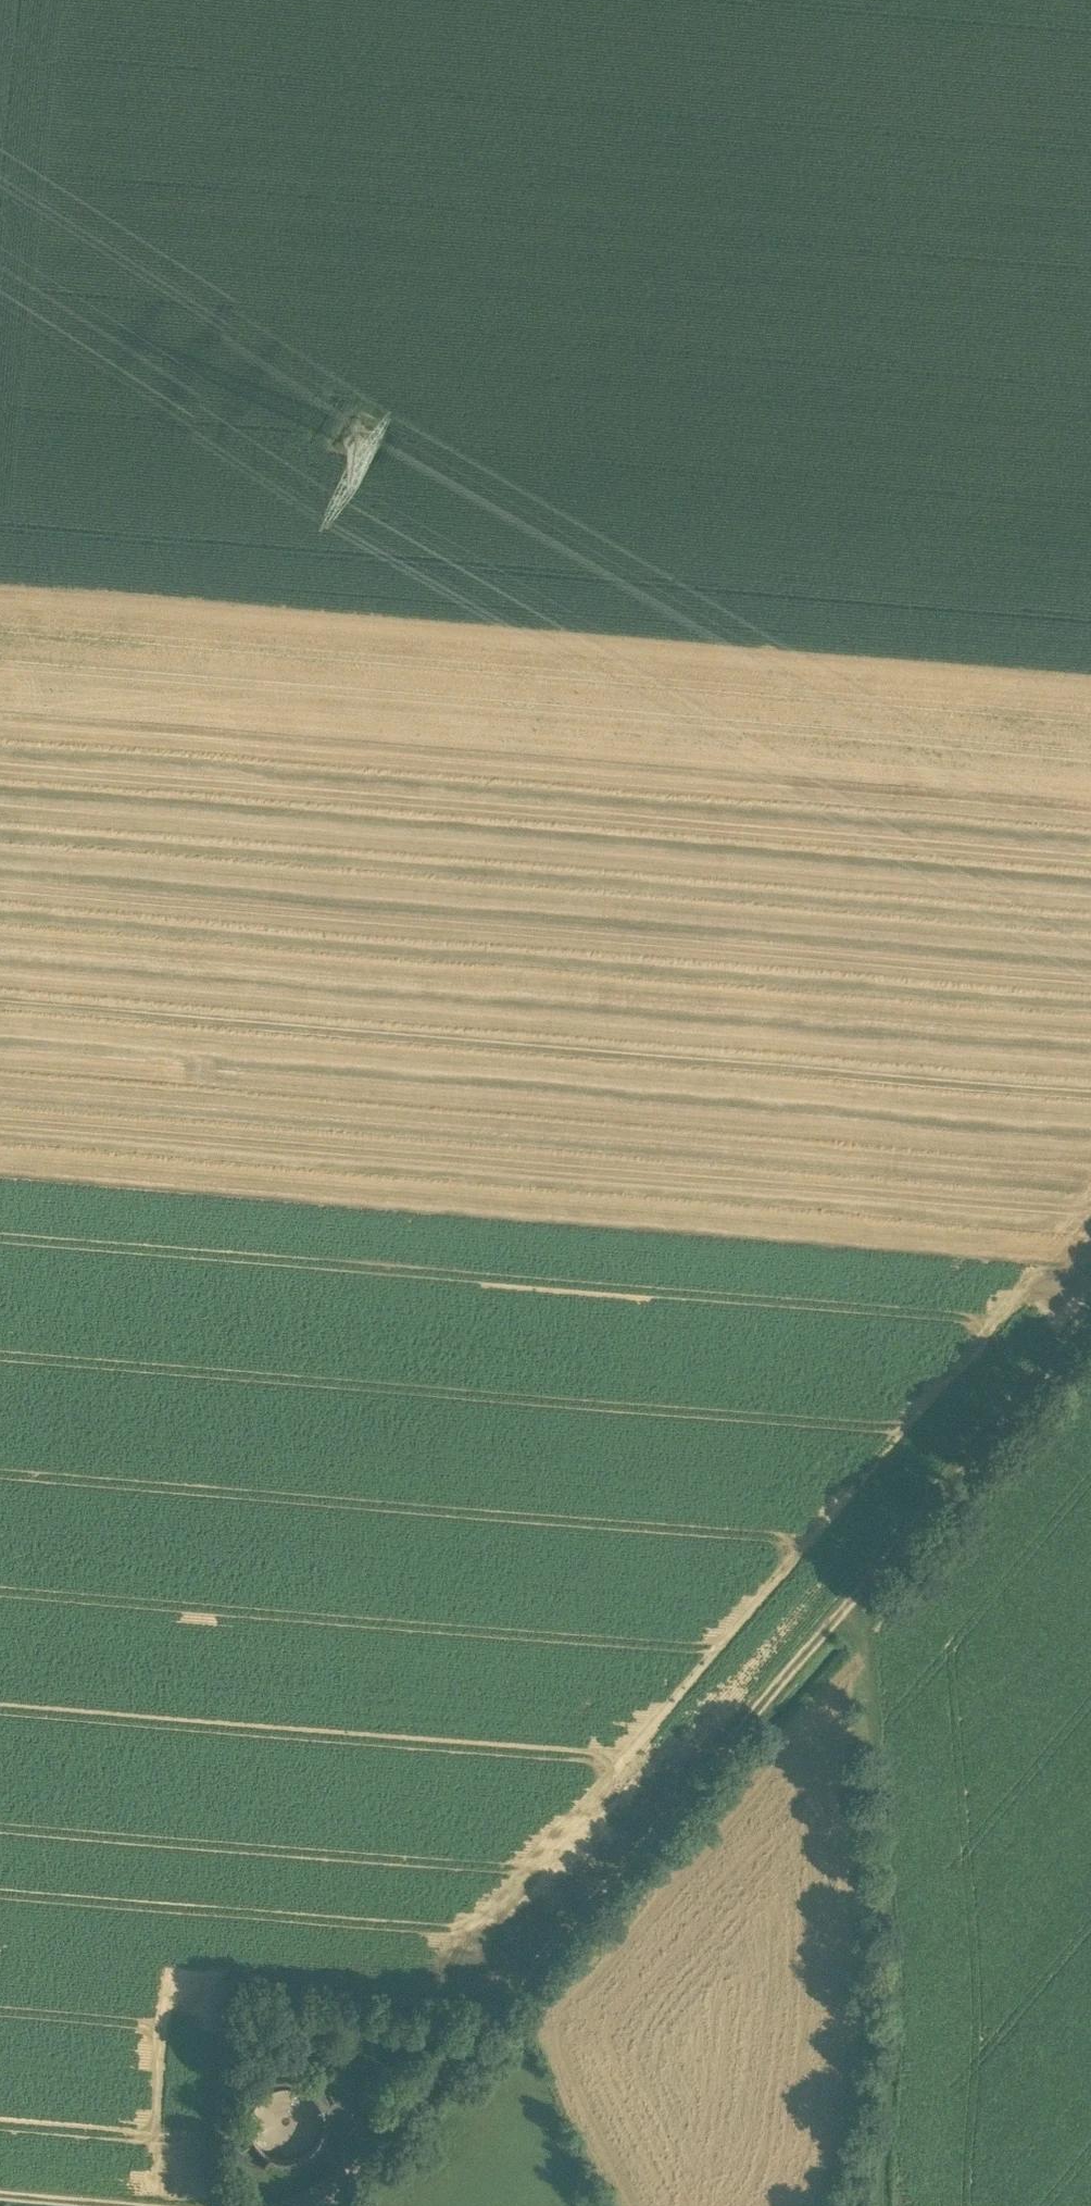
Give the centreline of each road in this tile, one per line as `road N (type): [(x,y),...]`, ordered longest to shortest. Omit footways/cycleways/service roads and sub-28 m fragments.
road 1 (track): [(322,2205),(359,2177),(495,2007),(849,1612),(1090,1317)]

